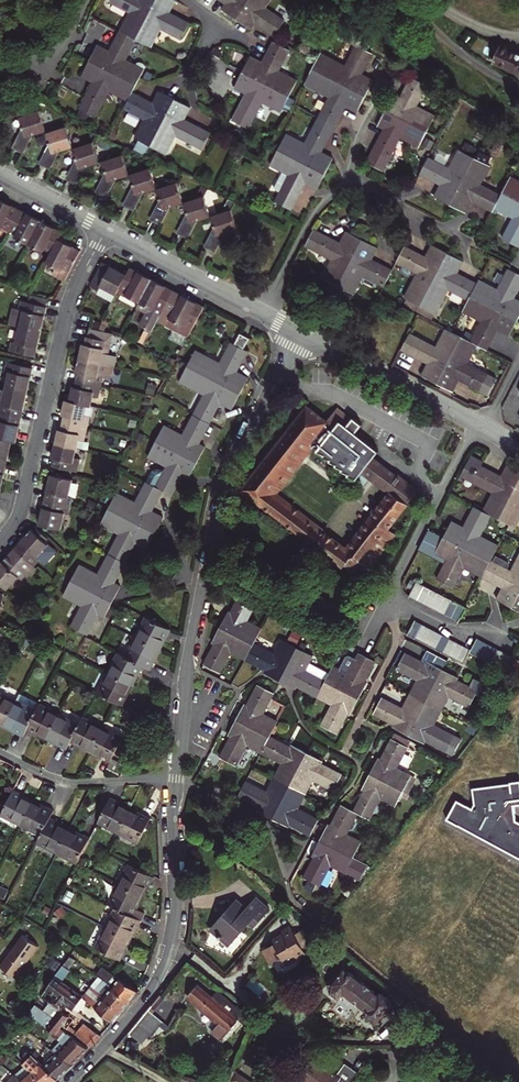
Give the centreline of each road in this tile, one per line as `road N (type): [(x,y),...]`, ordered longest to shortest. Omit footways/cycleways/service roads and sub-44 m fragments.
road 1 (residential): [(299,333),(221,498),(182,704),(170,945),(139,1006),(69,1081)]
road 2 (residential): [(106,231),(73,295),(23,505),(0,542)]
road 3 (residential): [(474,423),(362,644)]
road 4 (residential): [(299,333),(474,423)]
road 5 (residential): [(106,231),(264,314)]
road 6 (residential): [(264,314),(310,222),(347,176)]
road 7 (residential): [(347,176),(470,241)]
road 8 (residential): [(0,175),(106,231)]

